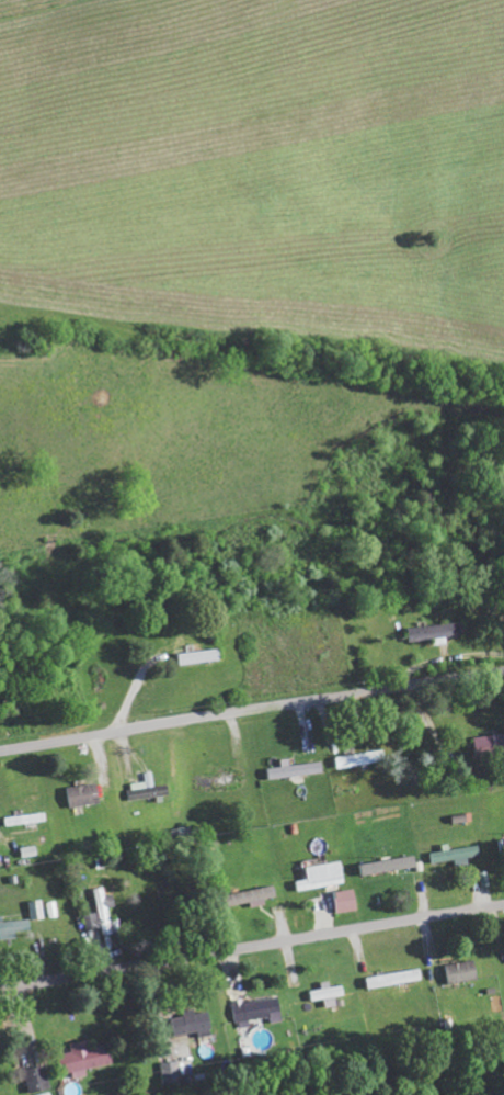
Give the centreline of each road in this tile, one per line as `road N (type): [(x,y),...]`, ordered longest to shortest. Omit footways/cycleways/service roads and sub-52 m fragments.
road 1 (residential): [(0,988),(503,904)]
road 2 (residential): [(0,751),(503,671)]

